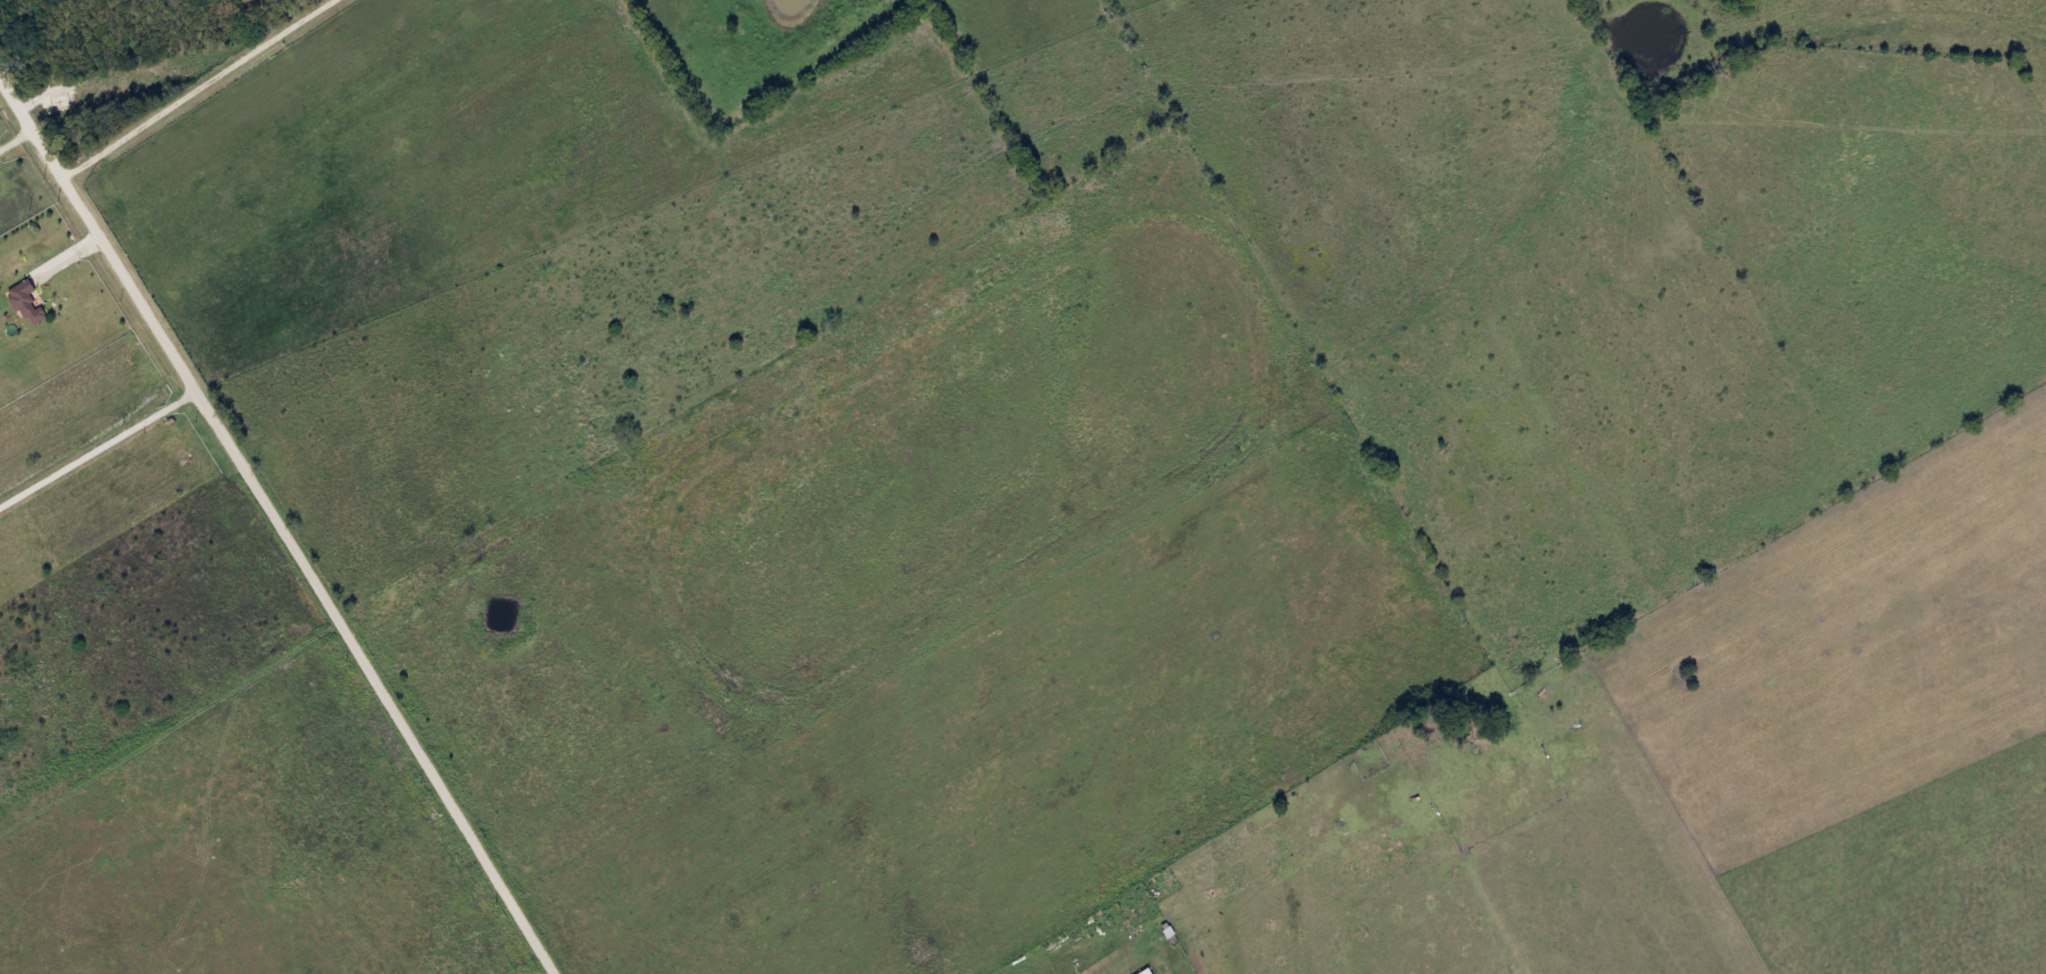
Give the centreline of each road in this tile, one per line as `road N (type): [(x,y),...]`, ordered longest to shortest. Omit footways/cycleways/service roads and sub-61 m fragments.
road 1 (residential): [(553,973),(0,81)]

